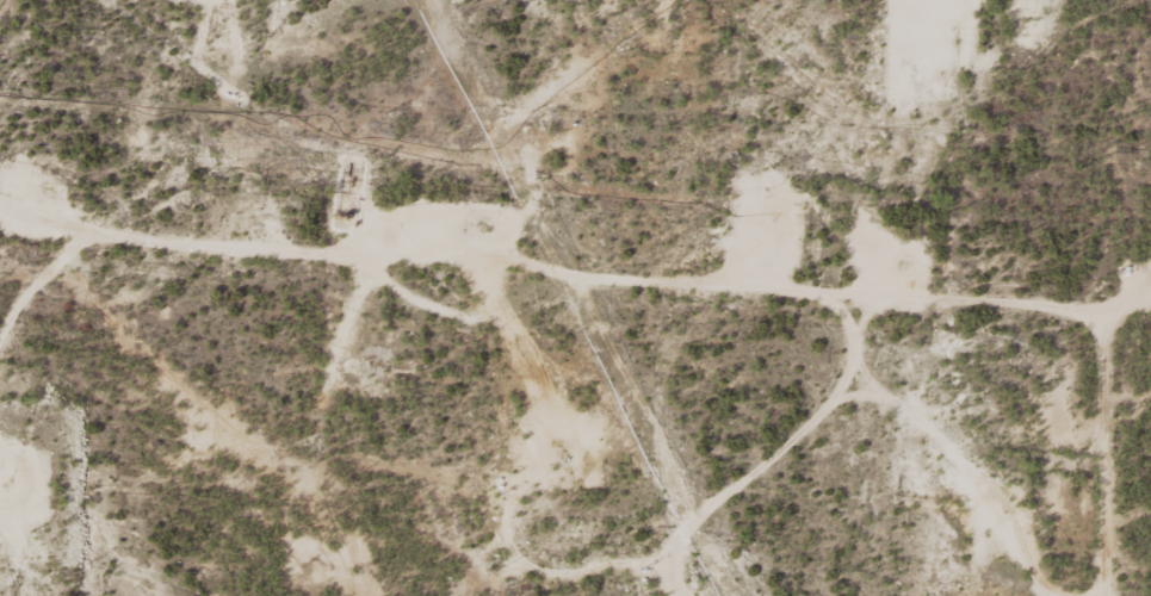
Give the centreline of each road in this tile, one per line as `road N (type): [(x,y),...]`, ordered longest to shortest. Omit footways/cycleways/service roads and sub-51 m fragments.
road 1 (track): [(1133,595),(1089,502),(1017,424),(736,310),(162,244),(0,193)]

